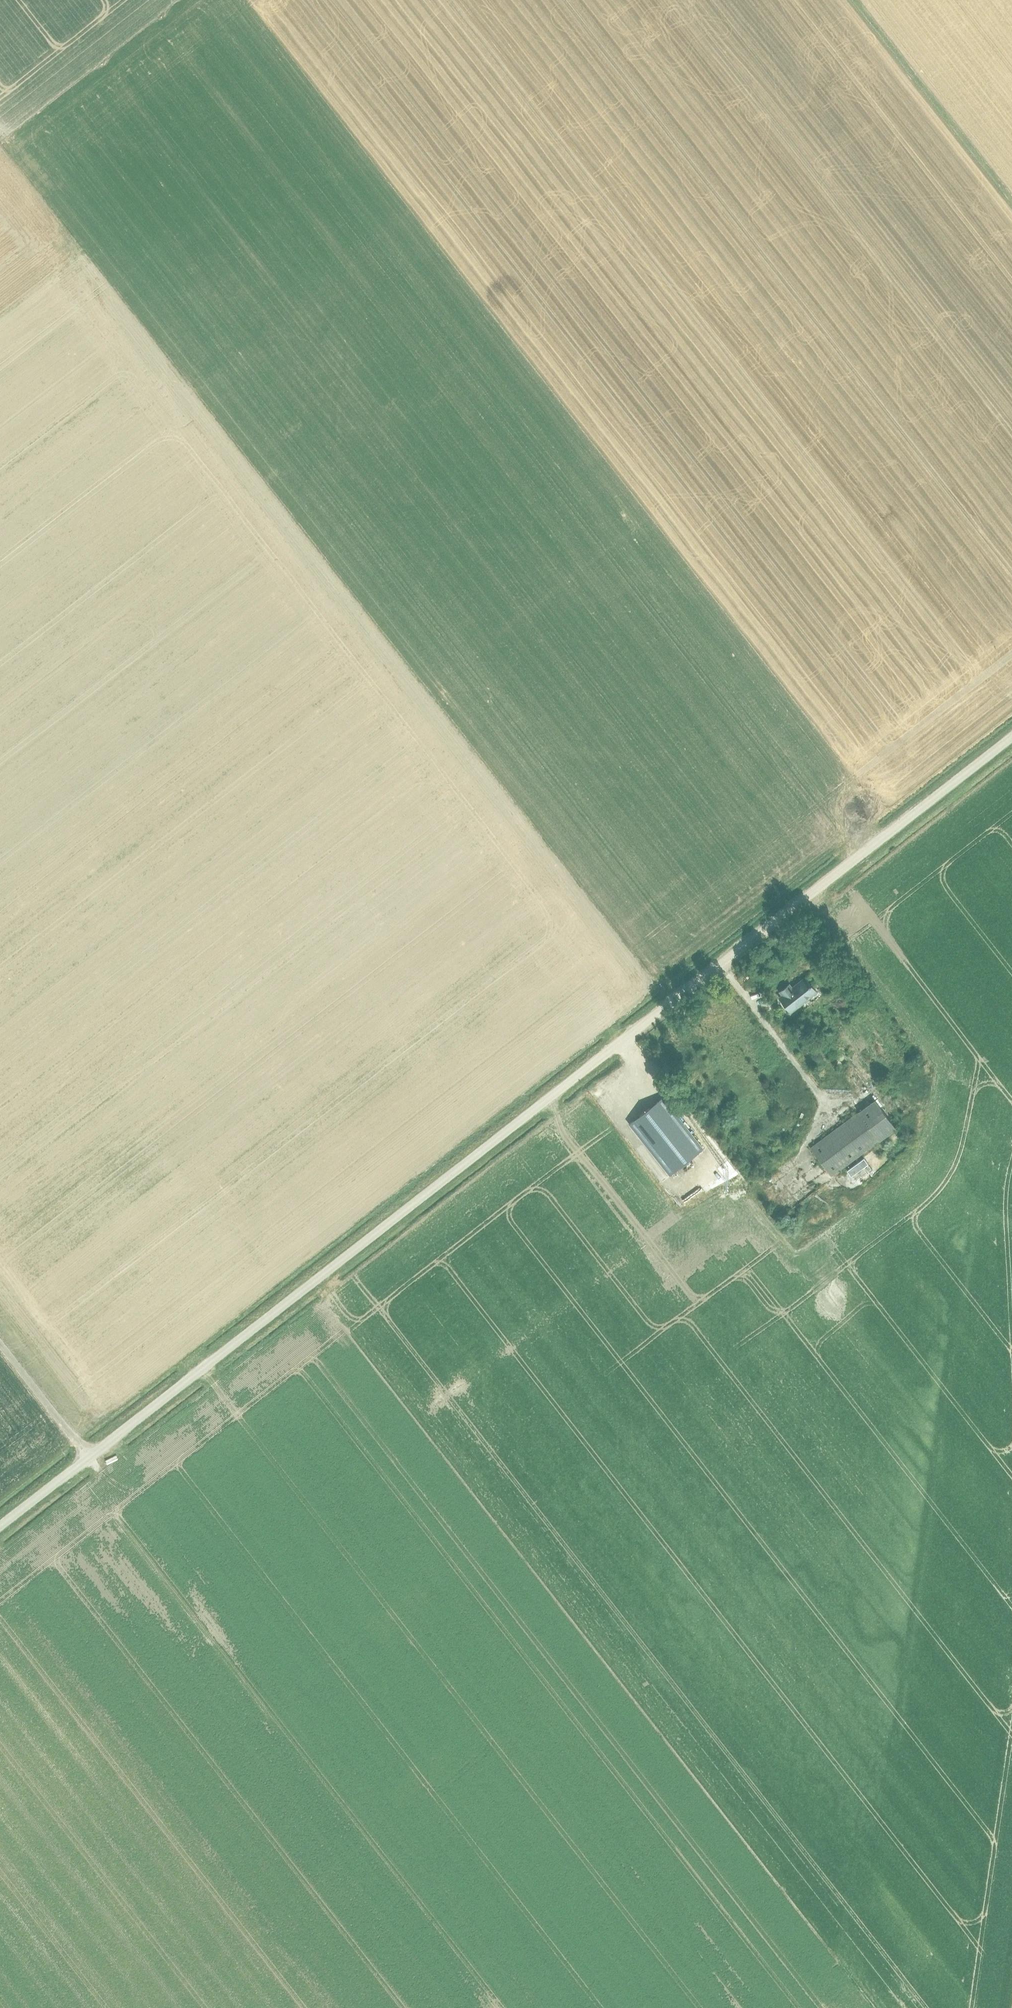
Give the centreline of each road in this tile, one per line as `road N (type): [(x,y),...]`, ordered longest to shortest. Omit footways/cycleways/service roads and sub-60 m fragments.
road 1 (unclassified): [(0,1526),(1011,736)]
road 2 (track): [(87,1457),(0,1346)]

